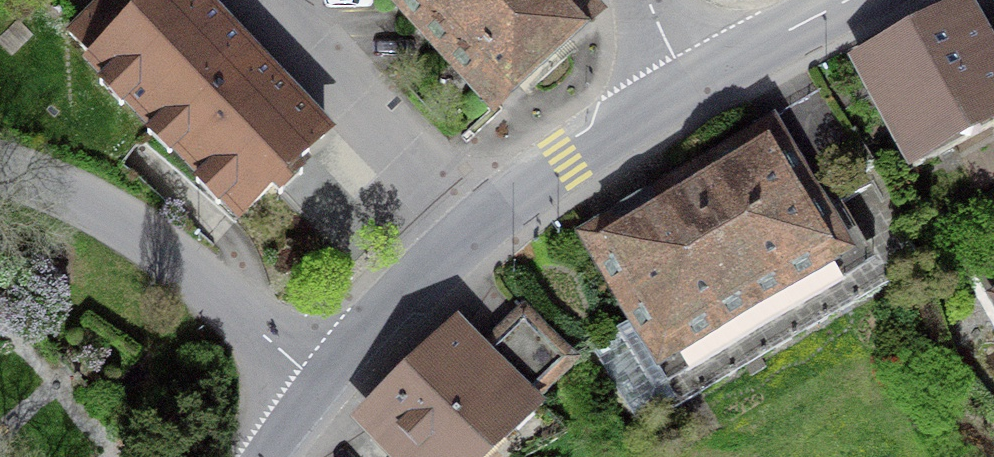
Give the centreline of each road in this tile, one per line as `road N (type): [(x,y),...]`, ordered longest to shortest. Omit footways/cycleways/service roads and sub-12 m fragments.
road 1 (tertiary): [(687,87),(474,226),(320,383)]
road 2 (tertiary): [(0,163),(110,212),(185,261),(320,383)]
road 3 (tertiary): [(851,0),(687,87)]

